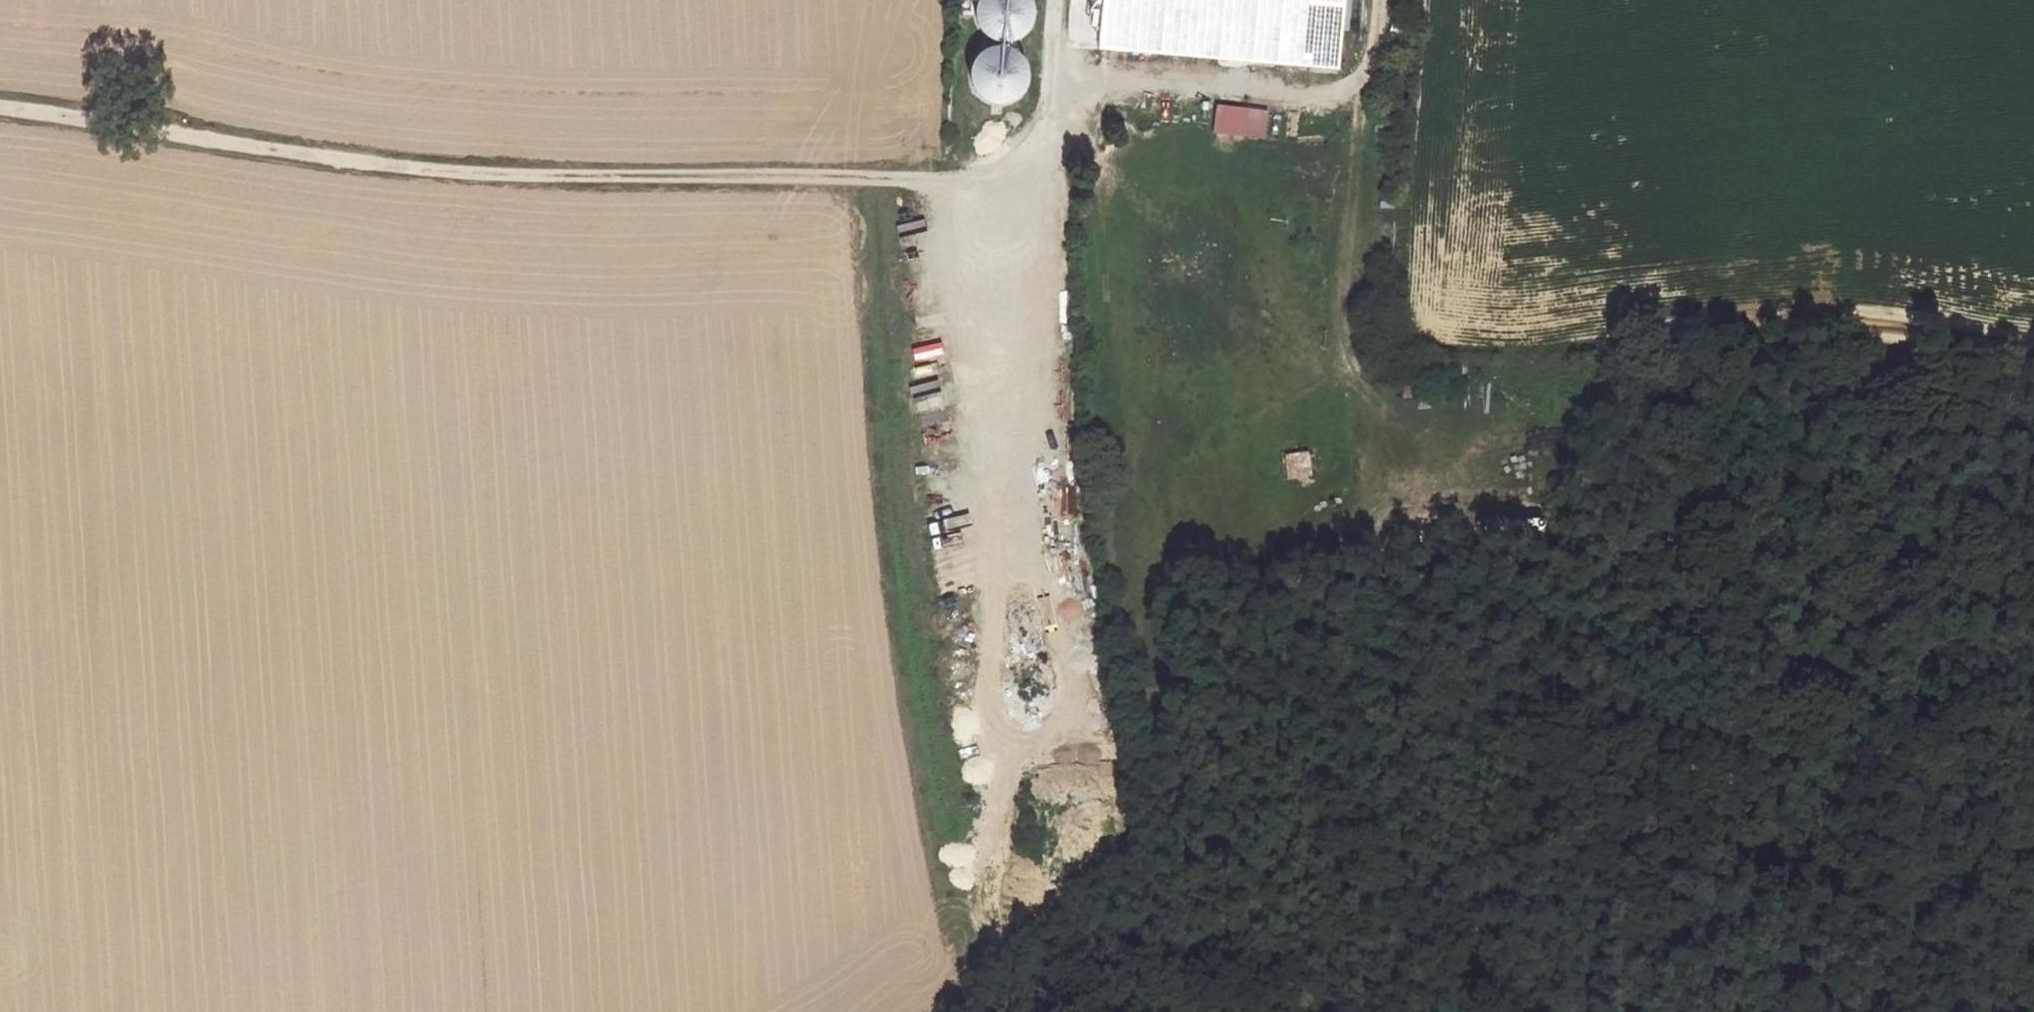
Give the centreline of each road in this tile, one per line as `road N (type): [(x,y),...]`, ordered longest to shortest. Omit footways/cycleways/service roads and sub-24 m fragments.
road 1 (track): [(0,110),(498,177),(943,178),(1017,158),(1048,118),(1056,0)]

